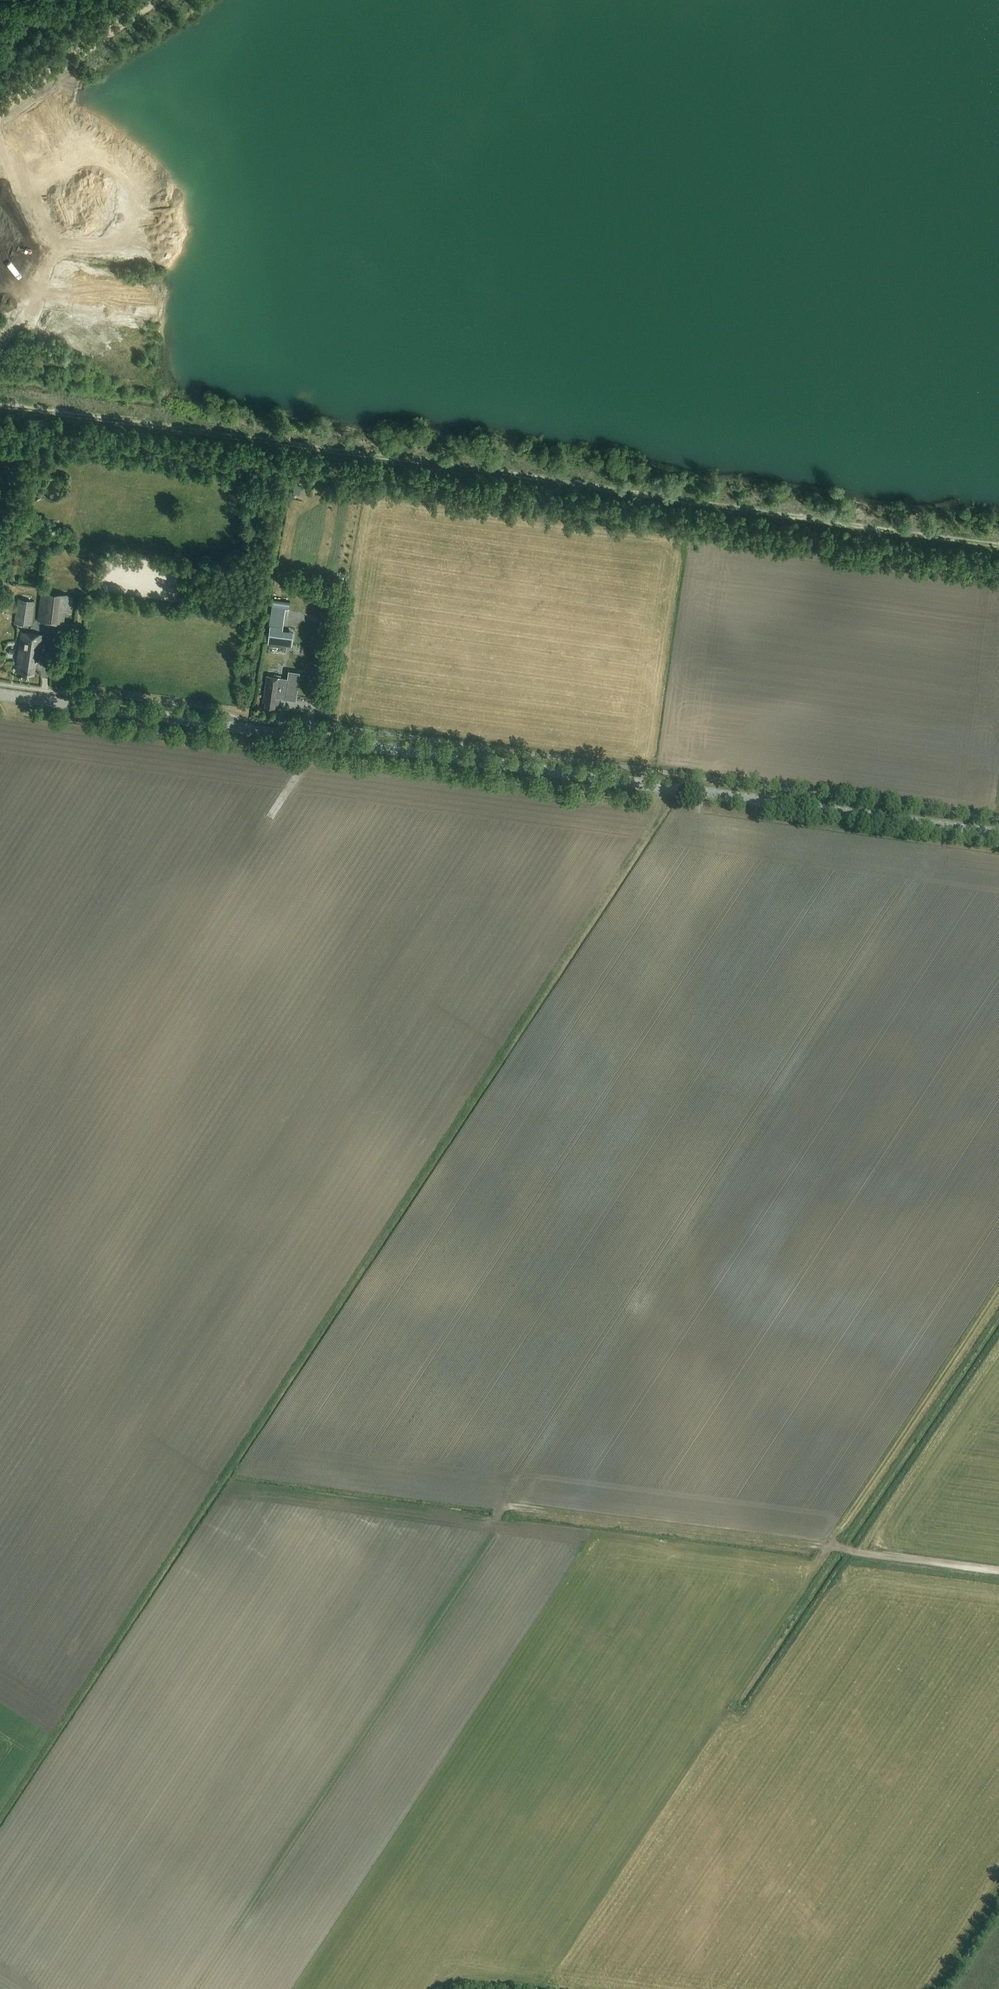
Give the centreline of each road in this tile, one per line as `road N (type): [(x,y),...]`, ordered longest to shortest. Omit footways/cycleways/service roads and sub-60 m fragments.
road 1 (tertiary): [(998,834),(0,695)]
road 2 (track): [(998,1571),(507,1506)]

